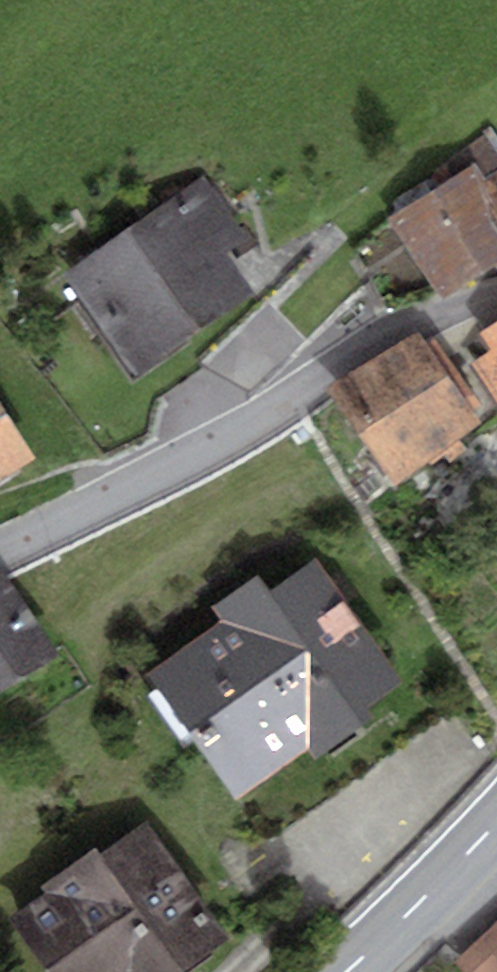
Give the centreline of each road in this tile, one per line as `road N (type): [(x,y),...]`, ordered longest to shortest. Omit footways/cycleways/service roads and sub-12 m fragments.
road 1 (residential): [(0,551),(293,397),(386,334),(496,296)]
road 2 (secondary): [(496,822),(346,971)]

